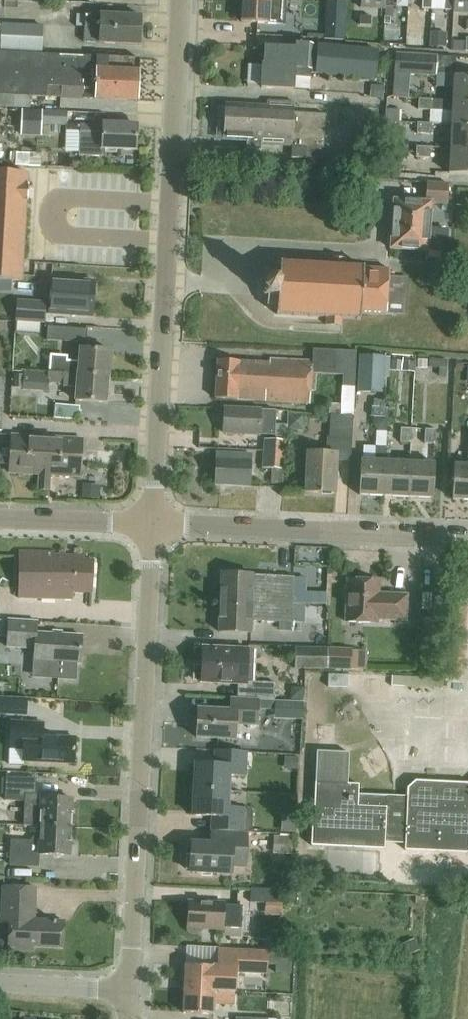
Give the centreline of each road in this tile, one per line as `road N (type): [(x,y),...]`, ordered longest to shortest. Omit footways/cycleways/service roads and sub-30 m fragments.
road 1 (tertiary): [(154,523),(180,0)]
road 2 (tertiary): [(130,989),(154,523)]
road 3 (residential): [(467,538),(154,523)]
road 4 (residential): [(154,523),(0,516)]
road 5 (residential): [(0,983),(130,989)]

